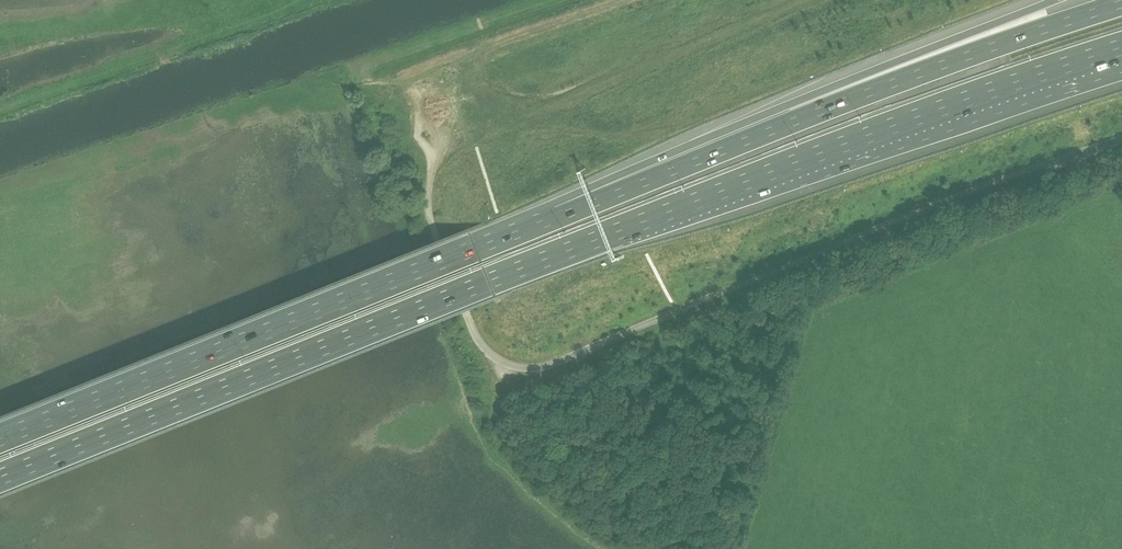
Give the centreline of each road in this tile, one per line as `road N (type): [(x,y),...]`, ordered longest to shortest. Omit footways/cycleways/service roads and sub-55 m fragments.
road 1 (motorway): [(0,475),(794,162),(1121,47)]
road 2 (unclassified): [(1121,138),(537,369),(504,363),(484,348),(428,208)]
road 3 (motorway): [(561,213),(0,437)]
road 4 (motorway): [(1121,5),(933,68),(561,213)]
road 5 (motorway): [(1054,0),(669,154),(561,213)]
road 6 (track): [(428,208),(430,159),(414,121),(428,84),(455,60),(620,0)]

